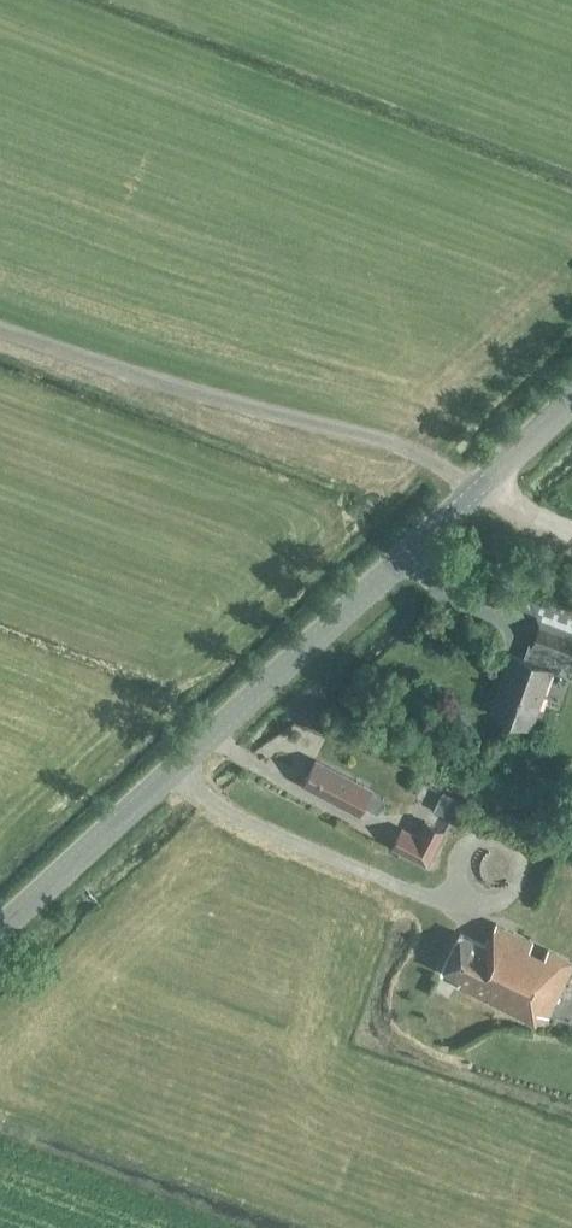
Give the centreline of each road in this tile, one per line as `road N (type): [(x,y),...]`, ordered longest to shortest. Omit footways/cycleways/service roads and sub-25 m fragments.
road 1 (tertiary): [(0,931),(571,403)]

